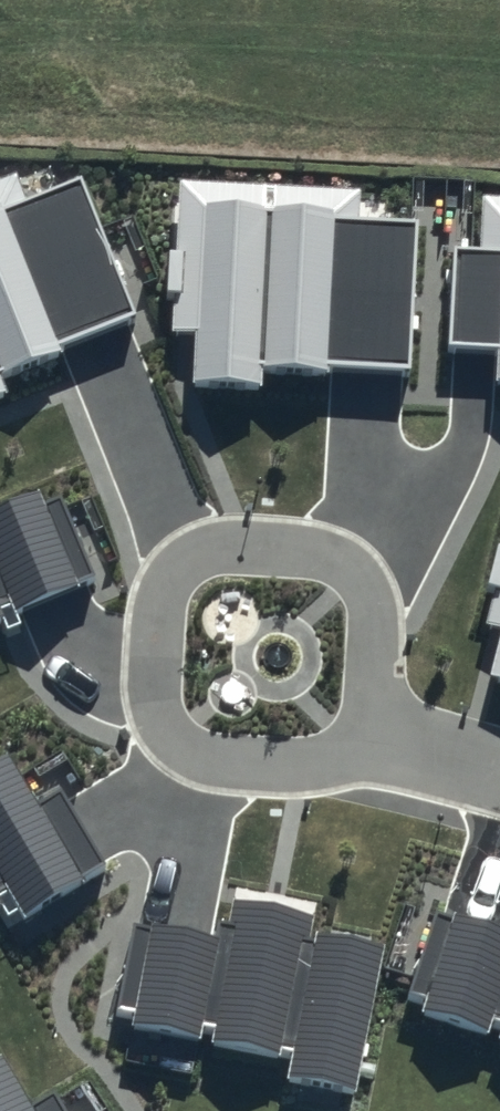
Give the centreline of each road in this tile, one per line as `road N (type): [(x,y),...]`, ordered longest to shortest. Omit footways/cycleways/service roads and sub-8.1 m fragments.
road 1 (residential): [(499,771),(405,743),(259,659)]

